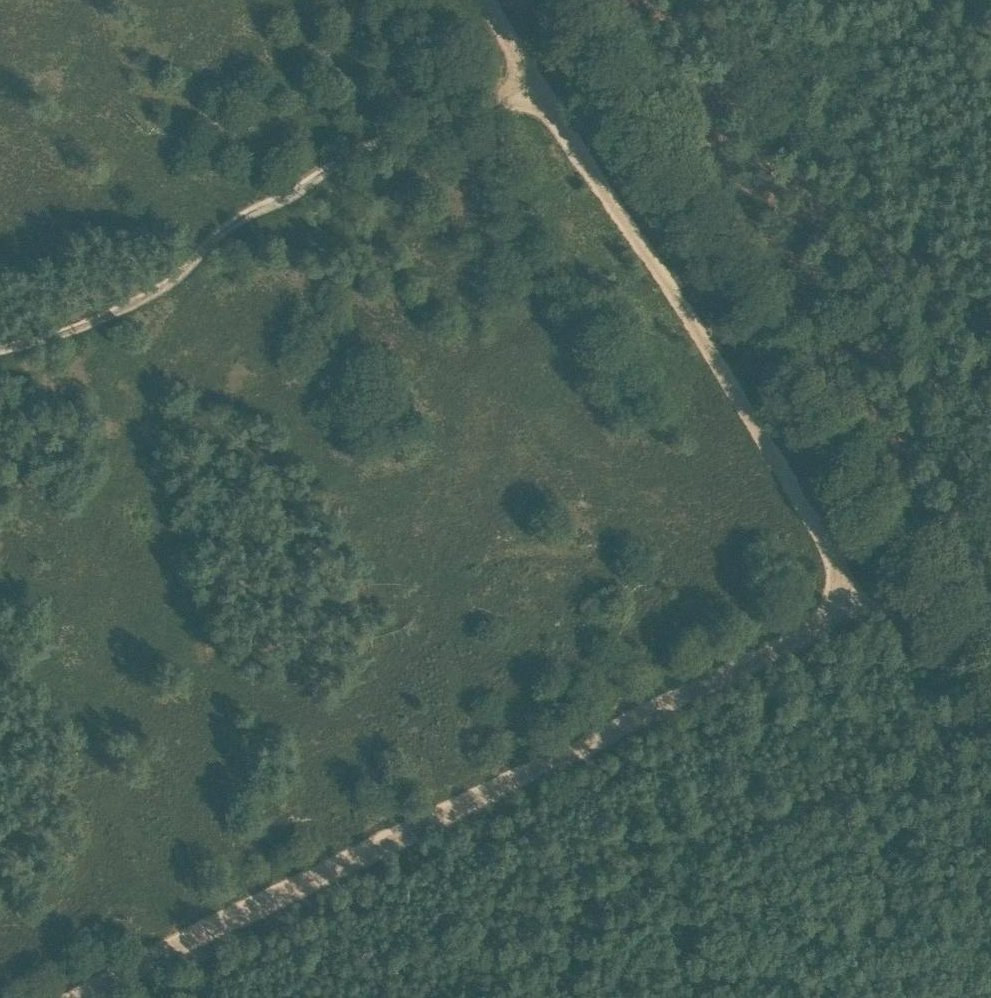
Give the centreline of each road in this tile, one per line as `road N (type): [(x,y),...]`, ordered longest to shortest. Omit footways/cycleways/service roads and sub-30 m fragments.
road 1 (track): [(77,997),(826,621),(848,601),(852,585),(840,561),(482,0)]
road 2 (track): [(0,348),(101,318),(148,293),(243,214),(341,156),(538,93)]
road 3 (track): [(990,618),(977,596),(950,582),(848,601)]

